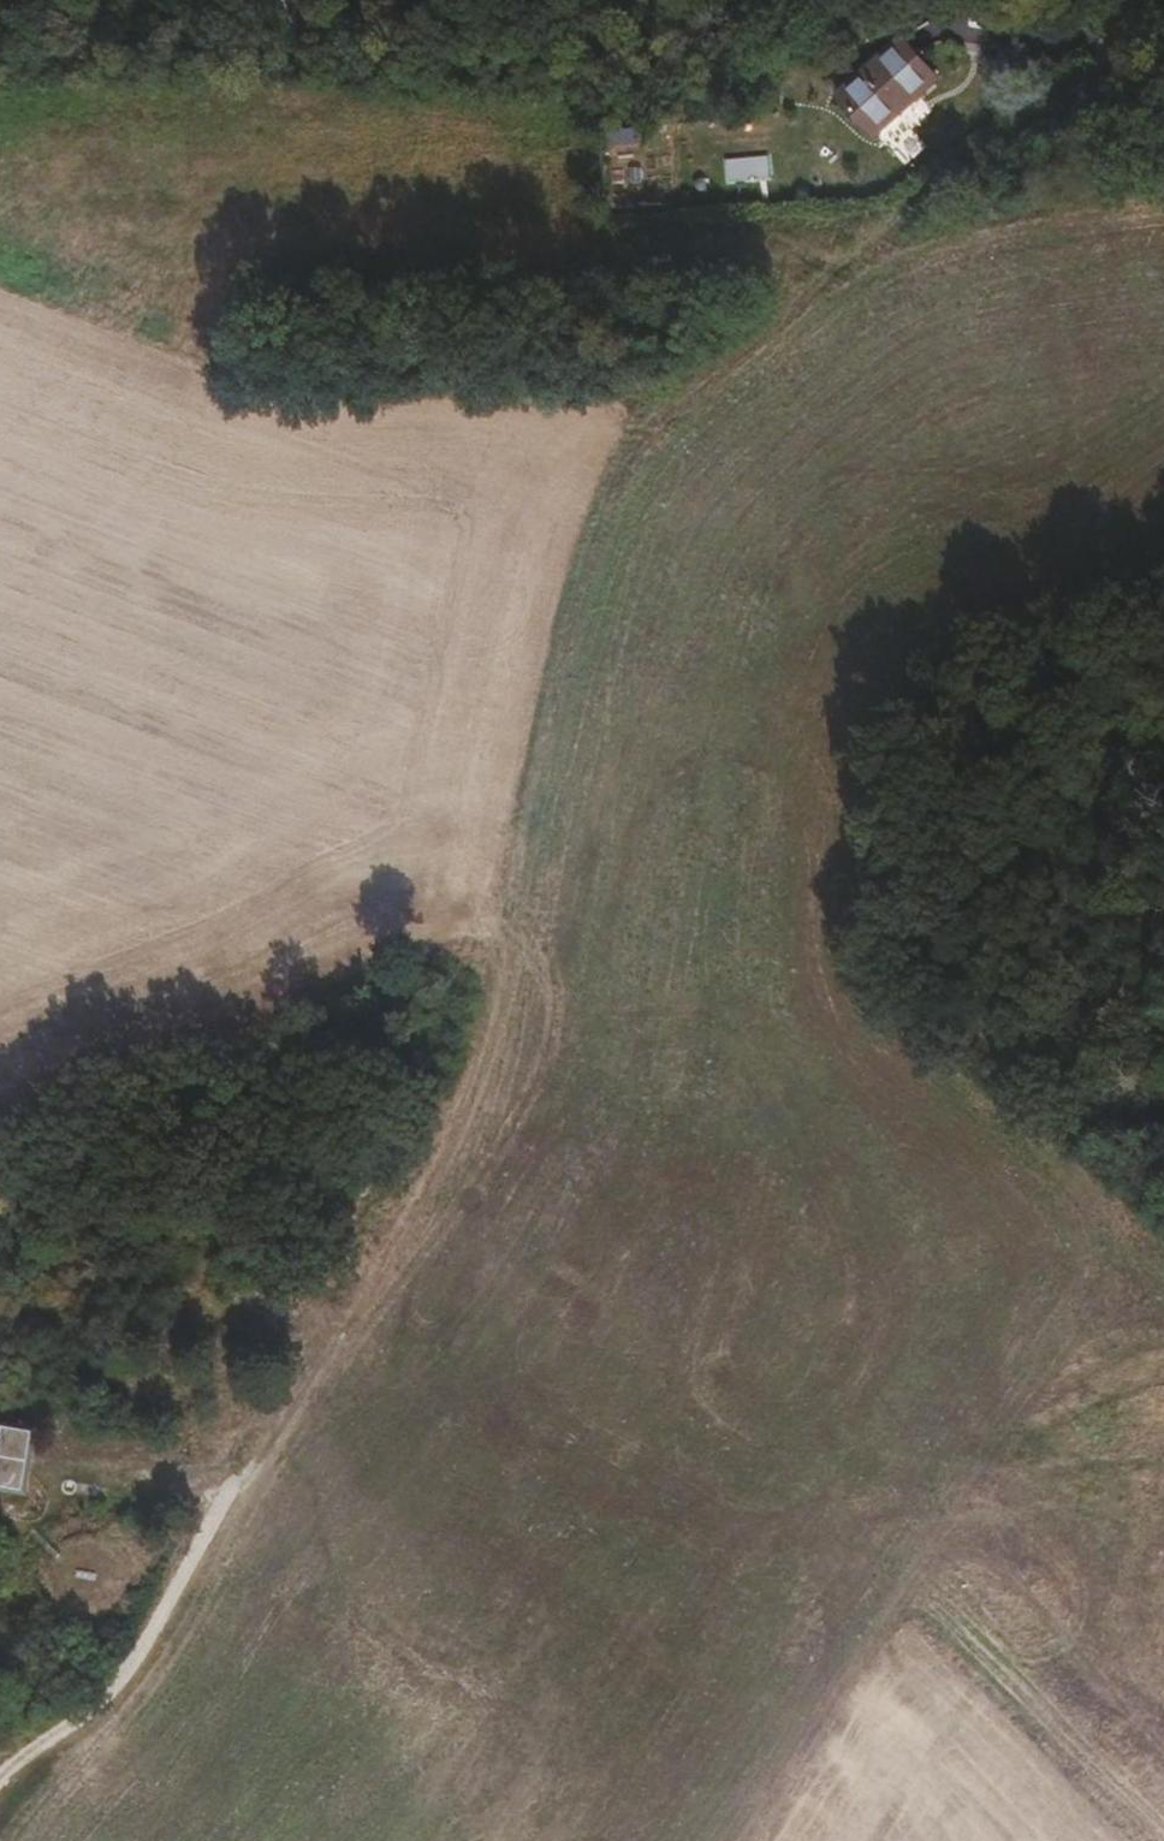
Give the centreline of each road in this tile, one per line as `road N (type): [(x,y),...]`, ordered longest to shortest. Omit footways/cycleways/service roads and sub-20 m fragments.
road 1 (track): [(0,1765),(137,1662),(401,1186),(630,382),(1102,104),(1132,0)]
road 2 (track): [(750,1840),(1113,1364),(1163,1313)]

